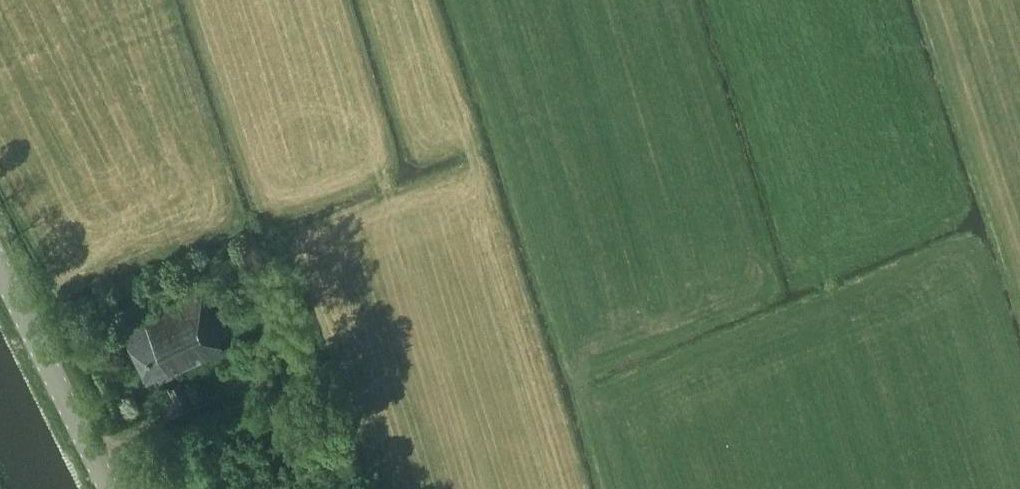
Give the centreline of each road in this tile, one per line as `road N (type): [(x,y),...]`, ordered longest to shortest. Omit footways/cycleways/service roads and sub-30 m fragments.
road 1 (secondary): [(110,488),(0,269)]

